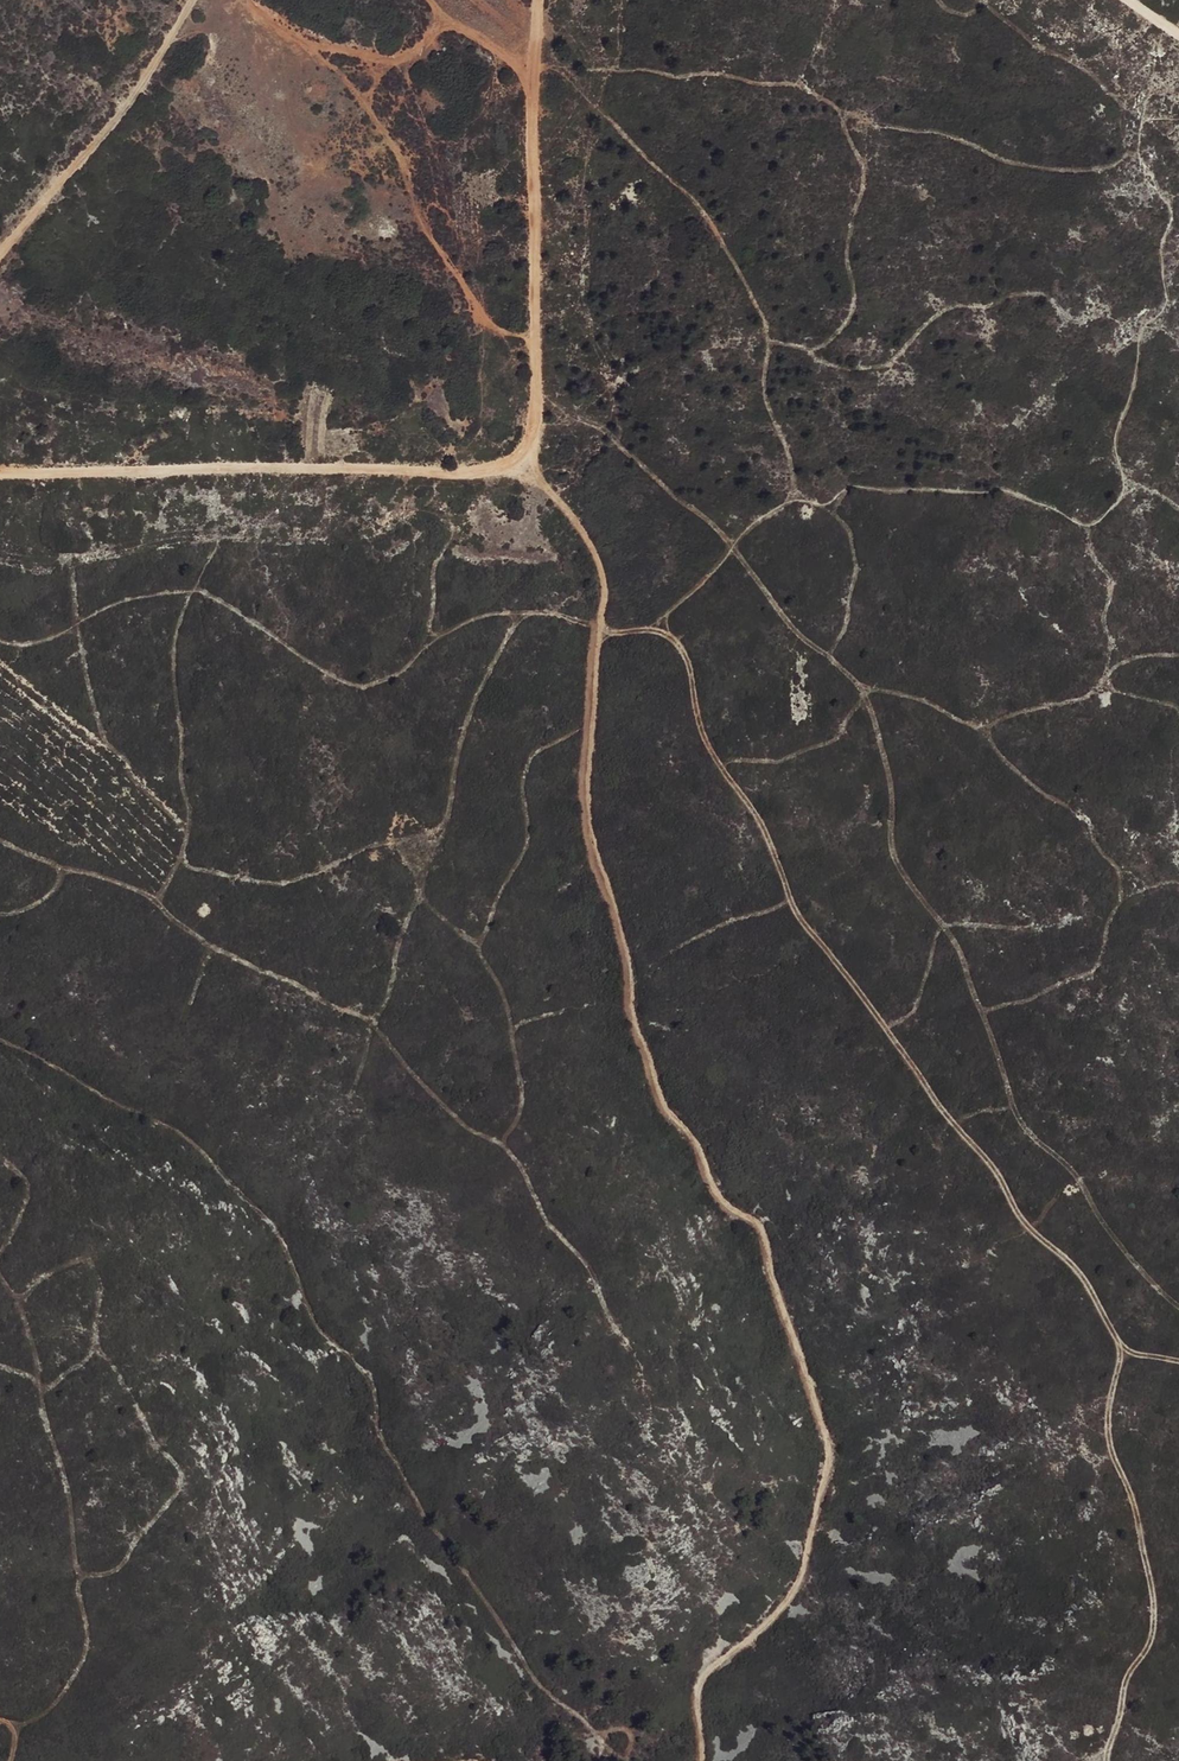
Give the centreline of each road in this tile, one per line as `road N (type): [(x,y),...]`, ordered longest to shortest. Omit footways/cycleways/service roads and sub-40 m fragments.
road 1 (track): [(699,1760),(697,1694),(707,1672),(777,1611),(807,1566),(831,1444),(760,1225),(717,1192),(701,1147),(673,1119),(657,1084),(591,829),(589,770),(605,591),(589,539),(517,464)]
road 2 (track): [(0,474),(517,464),(531,436),(535,0)]
road 3 (track): [(0,251),(127,103),(190,0)]

